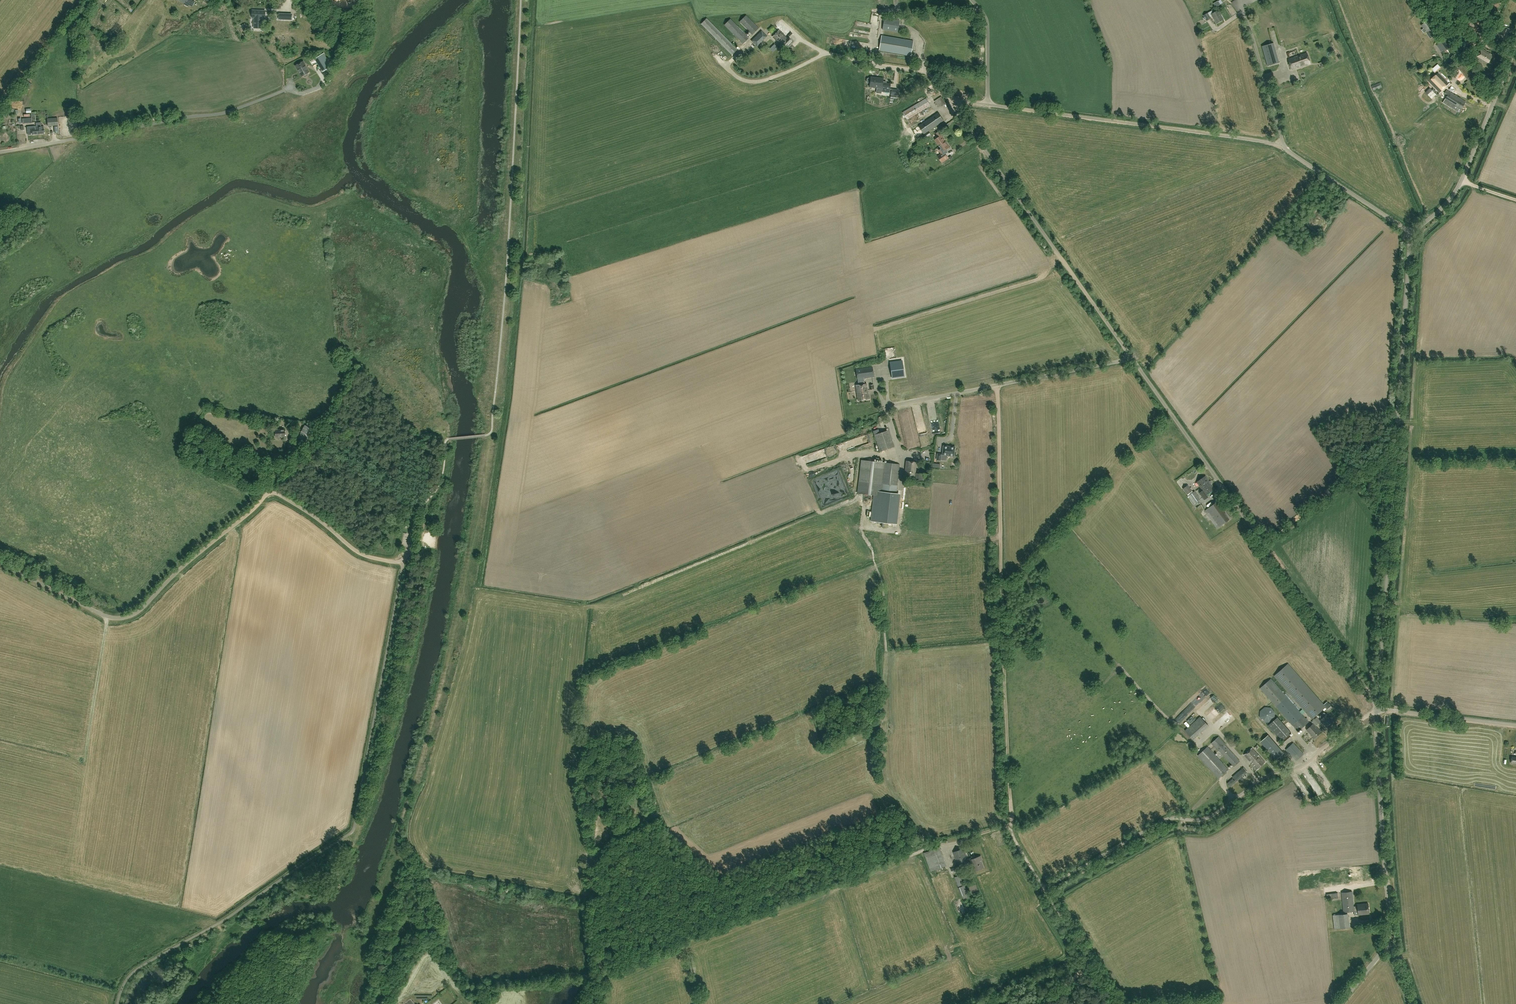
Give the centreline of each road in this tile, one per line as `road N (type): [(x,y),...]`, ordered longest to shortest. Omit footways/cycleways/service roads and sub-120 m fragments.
road 1 (unclassified): [(1413,234),(1275,144),(949,100)]
road 2 (track): [(996,386),(1011,826),(966,839)]
road 3 (unclassified): [(403,560),(361,554),(274,493),(127,617),(105,616),(0,564)]
road 4 (unclassified): [(1377,702),(1413,234)]
road 5 (unclassified): [(1011,826),(1045,889),(1164,820),(1211,816),(1265,777),(1304,765),(1376,710)]
road 6 (unclassified): [(1377,702),(1131,357)]
road 7 (unclassified): [(1131,357),(949,100)]
road 8 (unclassified): [(1339,1003),(1390,937),(1376,710)]
road 9 (unclassified): [(0,151),(207,117),(281,93)]
road 10 (unclassified): [(888,406),(1131,357)]
road 11 (unclassified): [(1413,234),(1459,185),(1515,47)]
road 12 (unclassified): [(1515,725),(1376,710)]
road 13 (track): [(1047,1003),(1085,963),(1051,901)]
road 14 (track): [(589,895),(606,838),(664,812)]

